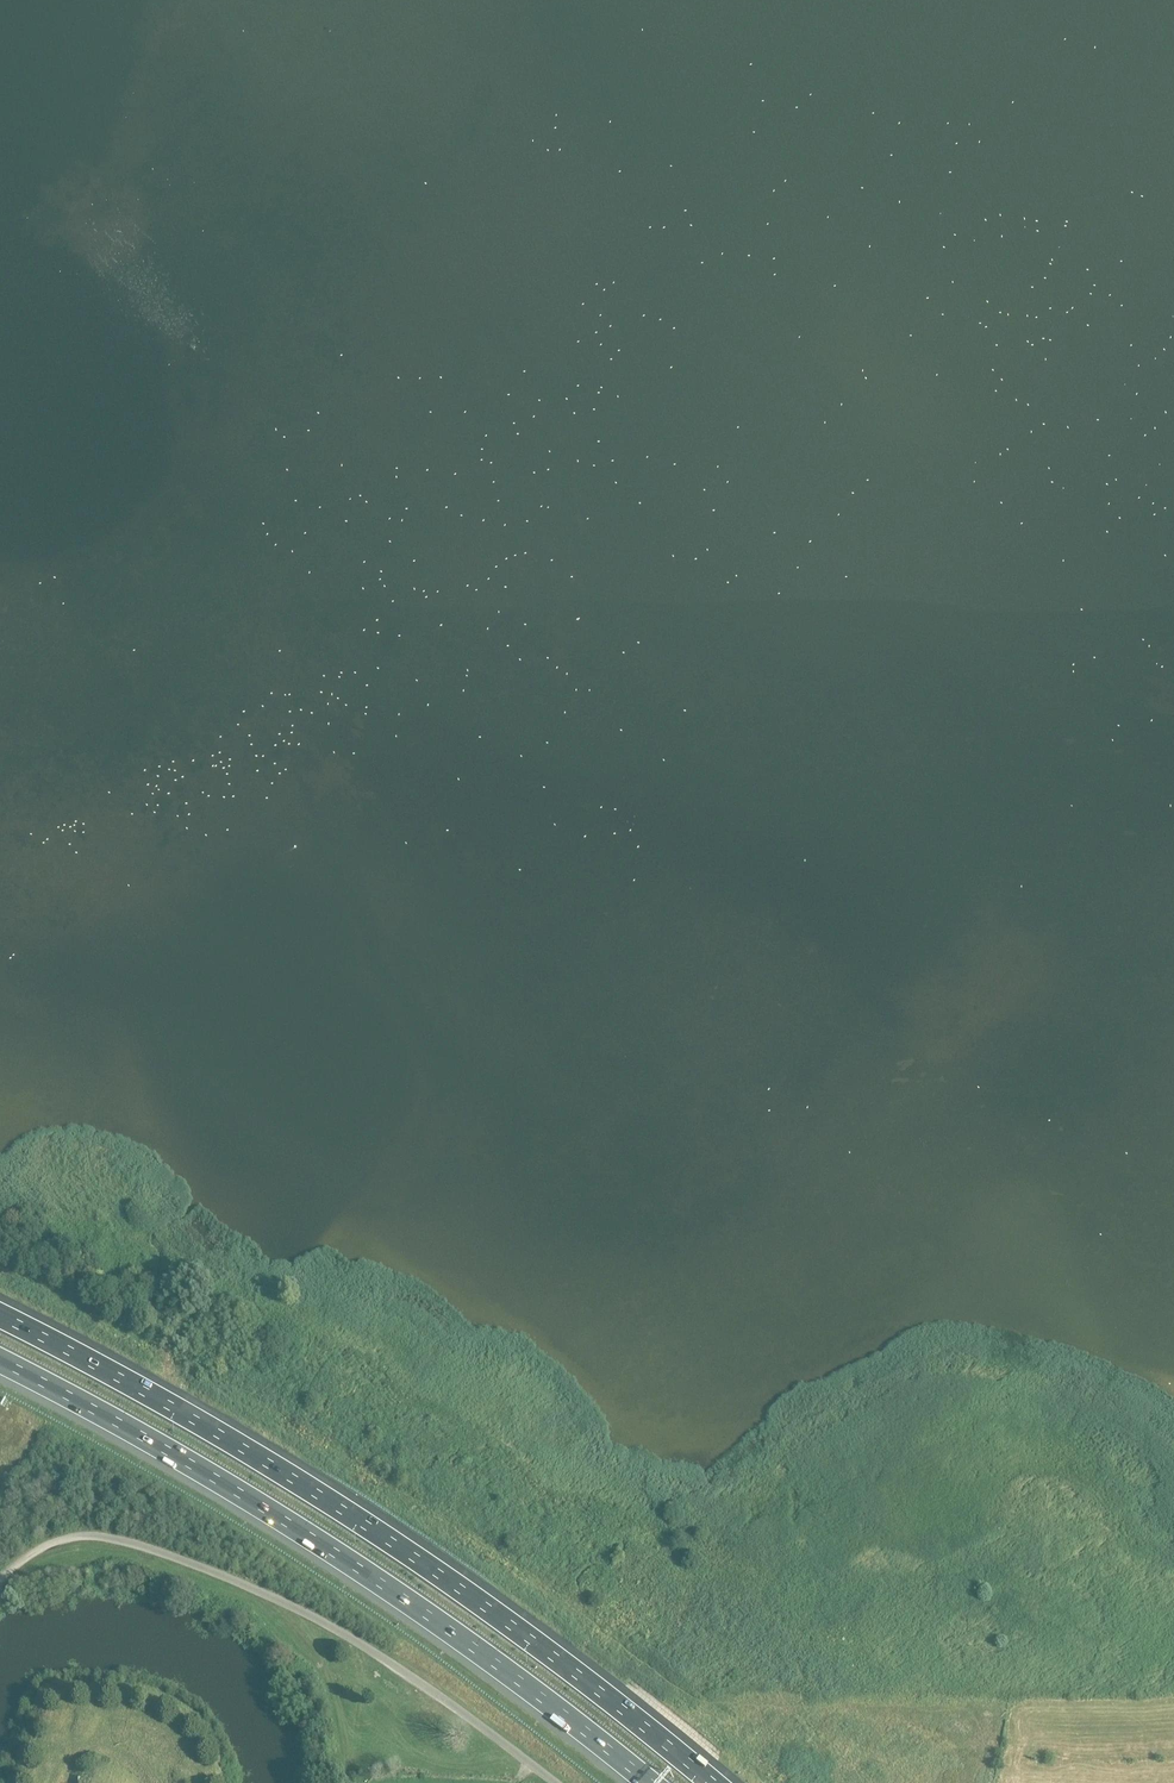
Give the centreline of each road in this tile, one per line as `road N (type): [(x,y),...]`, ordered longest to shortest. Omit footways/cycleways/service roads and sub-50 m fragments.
road 1 (motorway): [(713,1782),(515,1627),(314,1490),(0,1316)]
road 2 (motorway): [(0,1361),(284,1520),(487,1654),(650,1782)]
road 3 (unclassified): [(556,1782),(357,1642),(177,1557),(110,1538),(71,1537),(0,1578)]
road 4 (track): [(344,1782),(339,1718),(321,1674),(264,1594)]

